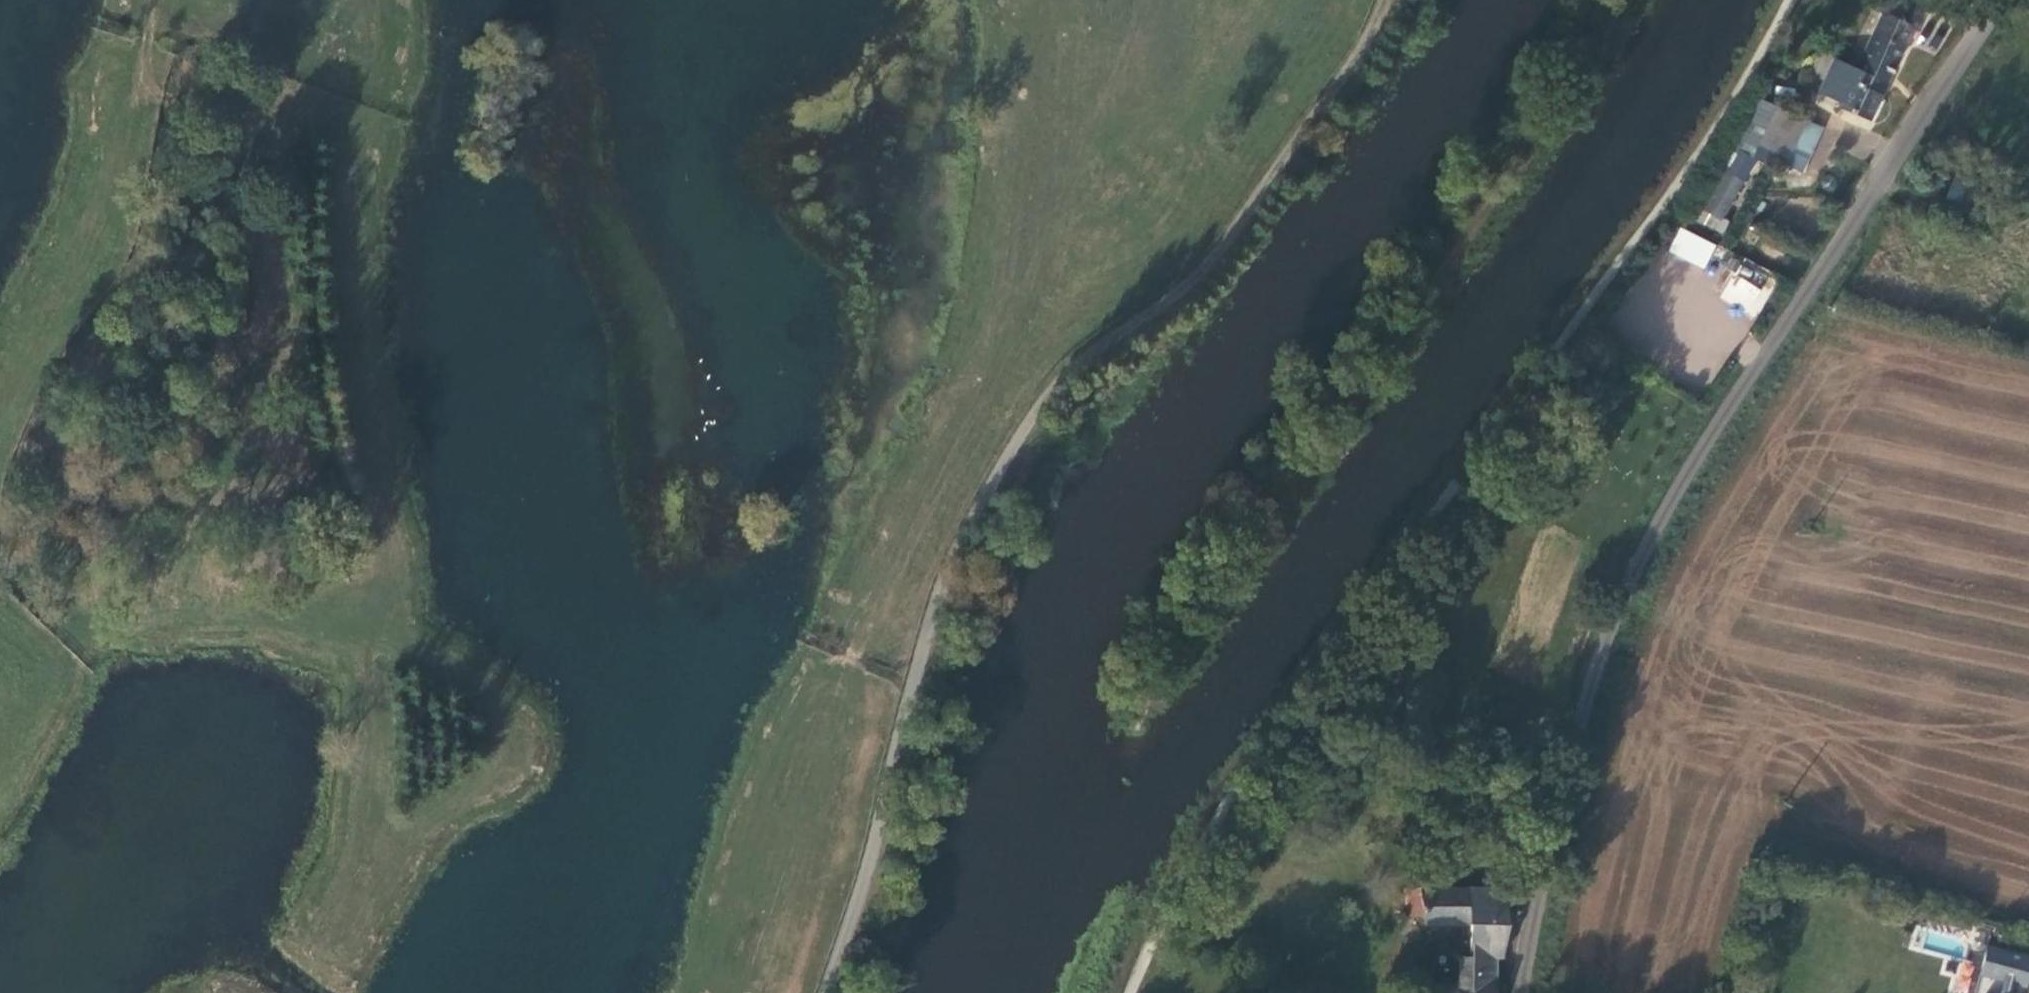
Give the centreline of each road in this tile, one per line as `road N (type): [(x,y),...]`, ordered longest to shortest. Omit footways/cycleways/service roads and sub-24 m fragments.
road 1 (track): [(1378,0),(1299,136),(1182,295),(1059,383),(957,551),(862,910),(829,992)]
road 2 (unclassified): [(1522,992),(1613,611),(1714,421),(2009,0)]

